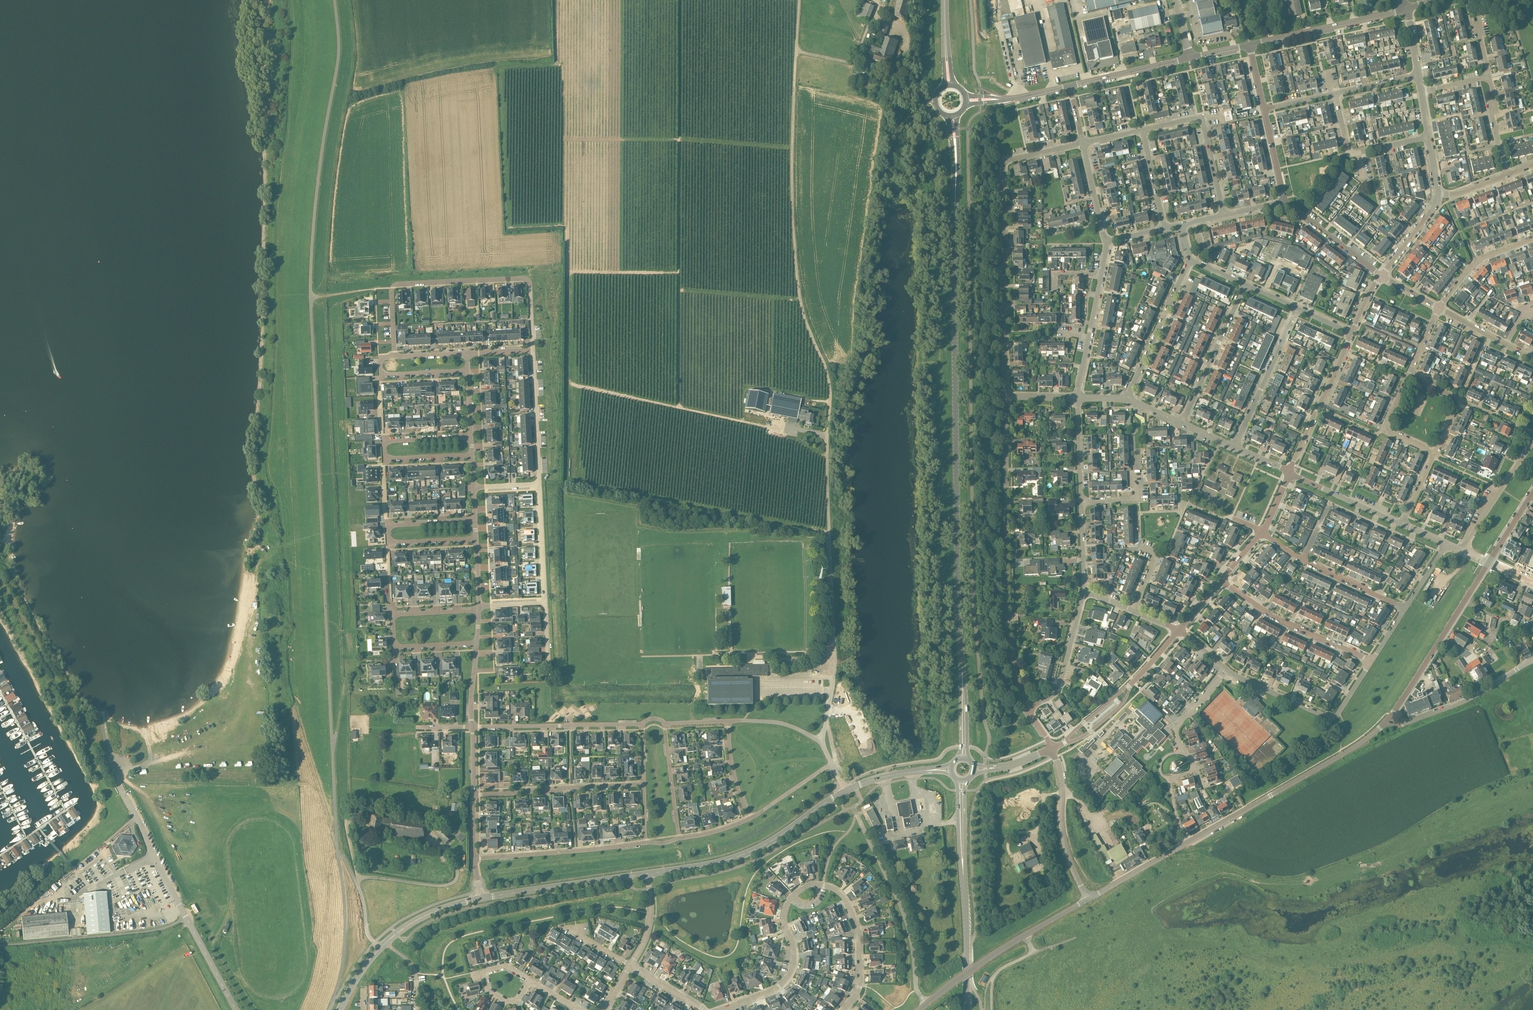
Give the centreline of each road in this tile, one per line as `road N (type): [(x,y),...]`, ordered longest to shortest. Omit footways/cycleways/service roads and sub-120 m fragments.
road 1 (secondary): [(962,679),(956,160)]
road 2 (tertiary): [(1088,899),(1387,721)]
road 3 (residential): [(844,1009),(859,987),(859,932),(844,899),(818,885),(801,889),(786,908),(790,974),(776,988),(720,1009)]
road 4 (residential): [(1026,709),(1009,629),(1005,396)]
road 5 (residential): [(1005,396),(1003,165),(1083,143)]
road 6 (residential): [(394,357),(391,286),(526,278),(533,351)]
road 7 (tertiary): [(1387,721),(1532,492)]
road 8 (residential): [(648,874),(742,855),(845,791)]
road 9 (residential): [(480,611),(392,615),(394,647),(477,644)]
road 10 (tertiary): [(918,1009),(1088,899)]
road 11 (residential): [(476,522),(388,525),(389,544),(477,540)]
road 12 (unclassified): [(827,721),(835,667),(827,529)]
road 13 (residential): [(472,438),(385,441),(386,459),(473,456)]
road 14 (residential): [(1372,661),(1275,617),(1221,580)]
road 15 (residential): [(472,727),(643,723)]
road 16 (residential): [(474,795),(644,784)]
road 17 (residential): [(475,859),(644,843)]
road 18 (residential): [(483,898),(648,874)]
road 19 (residential): [(1387,721),(1399,725),(1470,699),(1532,661)]
road 20 (secondary): [(1250,45),(1406,9)]
road 21 (tertiary): [(1088,899),(1066,848),(1052,748)]
road 22 (unclassified): [(354,878),(452,884),(458,863),(432,840)]
road 23 (residential): [(1290,473),(1350,332)]
road 24 (residential): [(1235,448),(1296,308)]
road 25 (residential): [(1126,400),(1189,261)]
road 26 (residential): [(1182,424),(1245,286)]
road 27 (secondary): [(968,1009),(963,867)]
road 28 (residential): [(1026,709),(1057,689),(1084,591)]
road 29 (residential): [(533,351),(539,484)]
road 30 (residential): [(1463,551),(1532,442)]
road 31 (residential): [(1403,524),(1290,473)]
road 32 (residential): [(1382,277),(1284,202)]
road 33 (residential): [(1339,713),(1326,717),(1227,670)]
road 34 (secondary): [(1070,86),(1189,58)]
road 35 (residential): [(1440,308),(1473,263),(1532,238)]
road 36 (residential): [(1195,767),(1177,728),(1227,670)]

